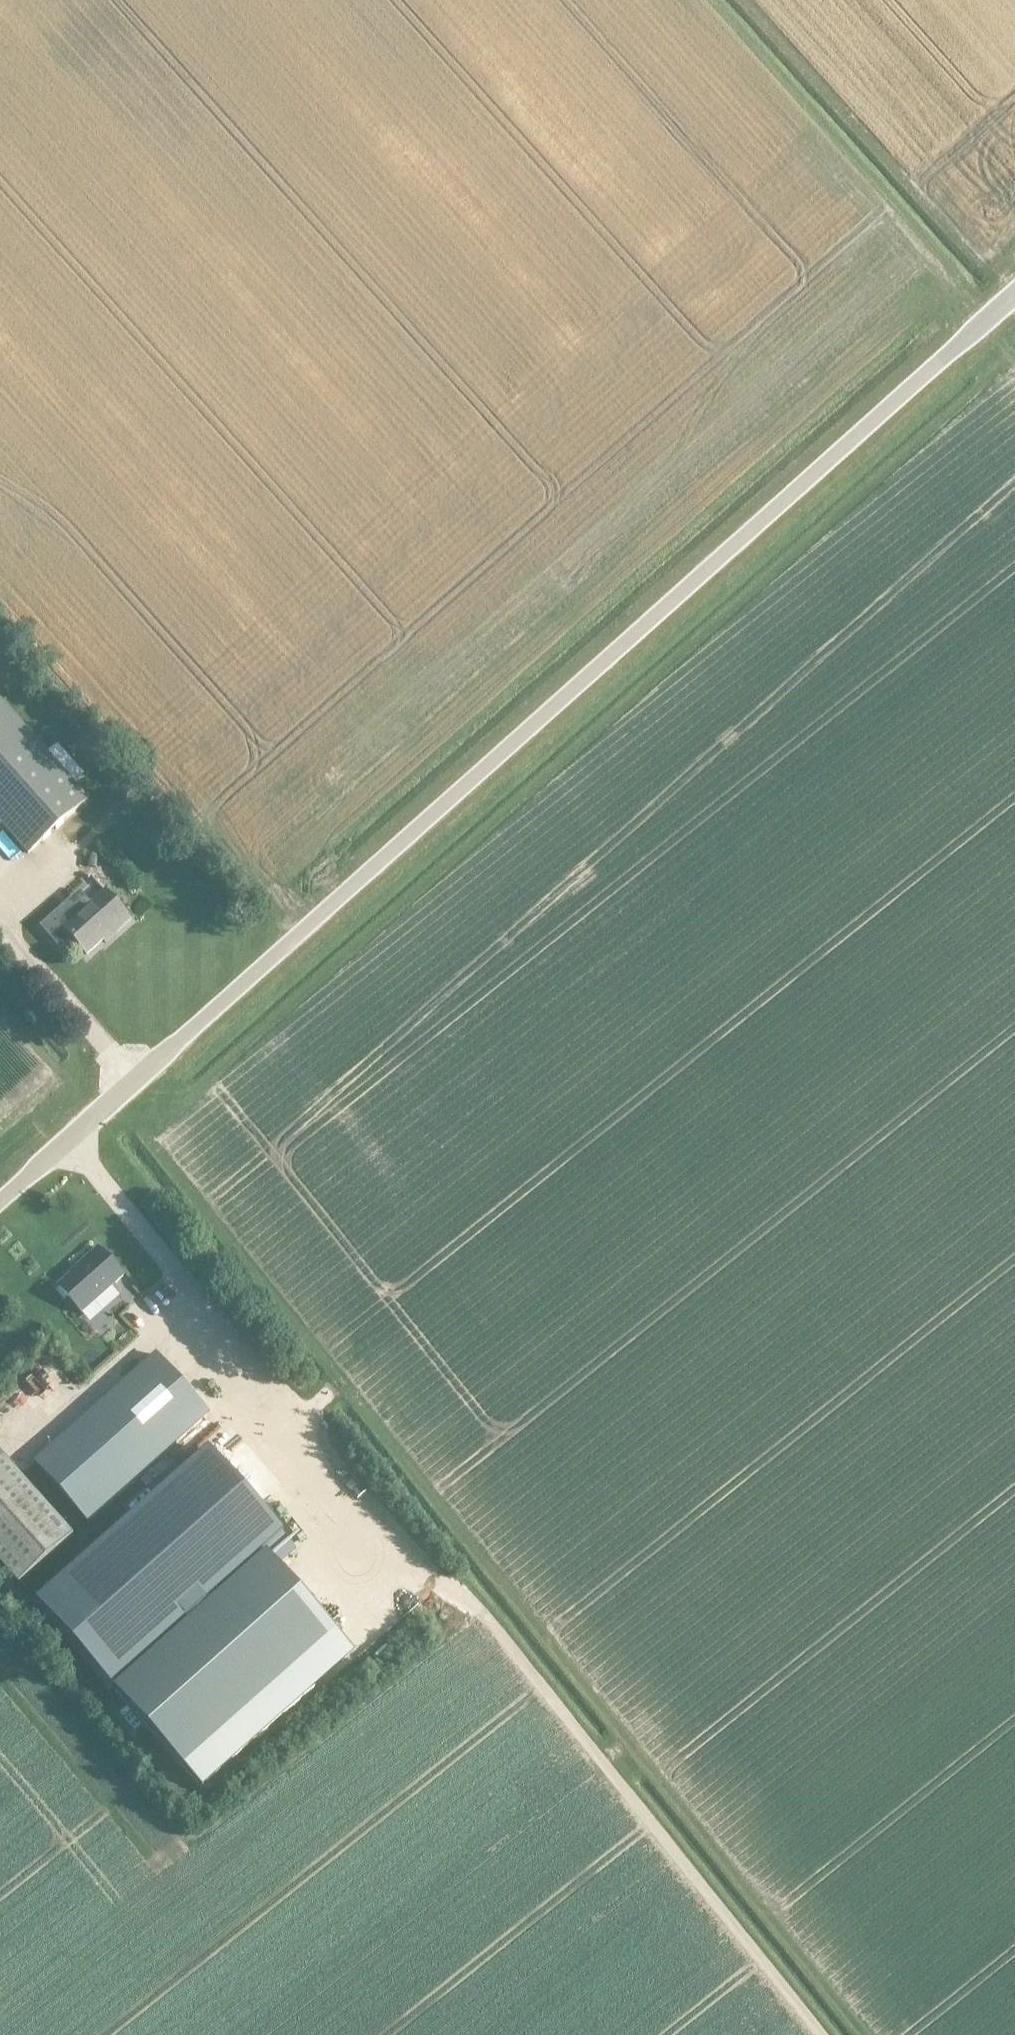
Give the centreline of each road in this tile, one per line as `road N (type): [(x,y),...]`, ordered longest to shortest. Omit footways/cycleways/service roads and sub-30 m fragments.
road 1 (unclassified): [(0,1206),(1014,294)]

